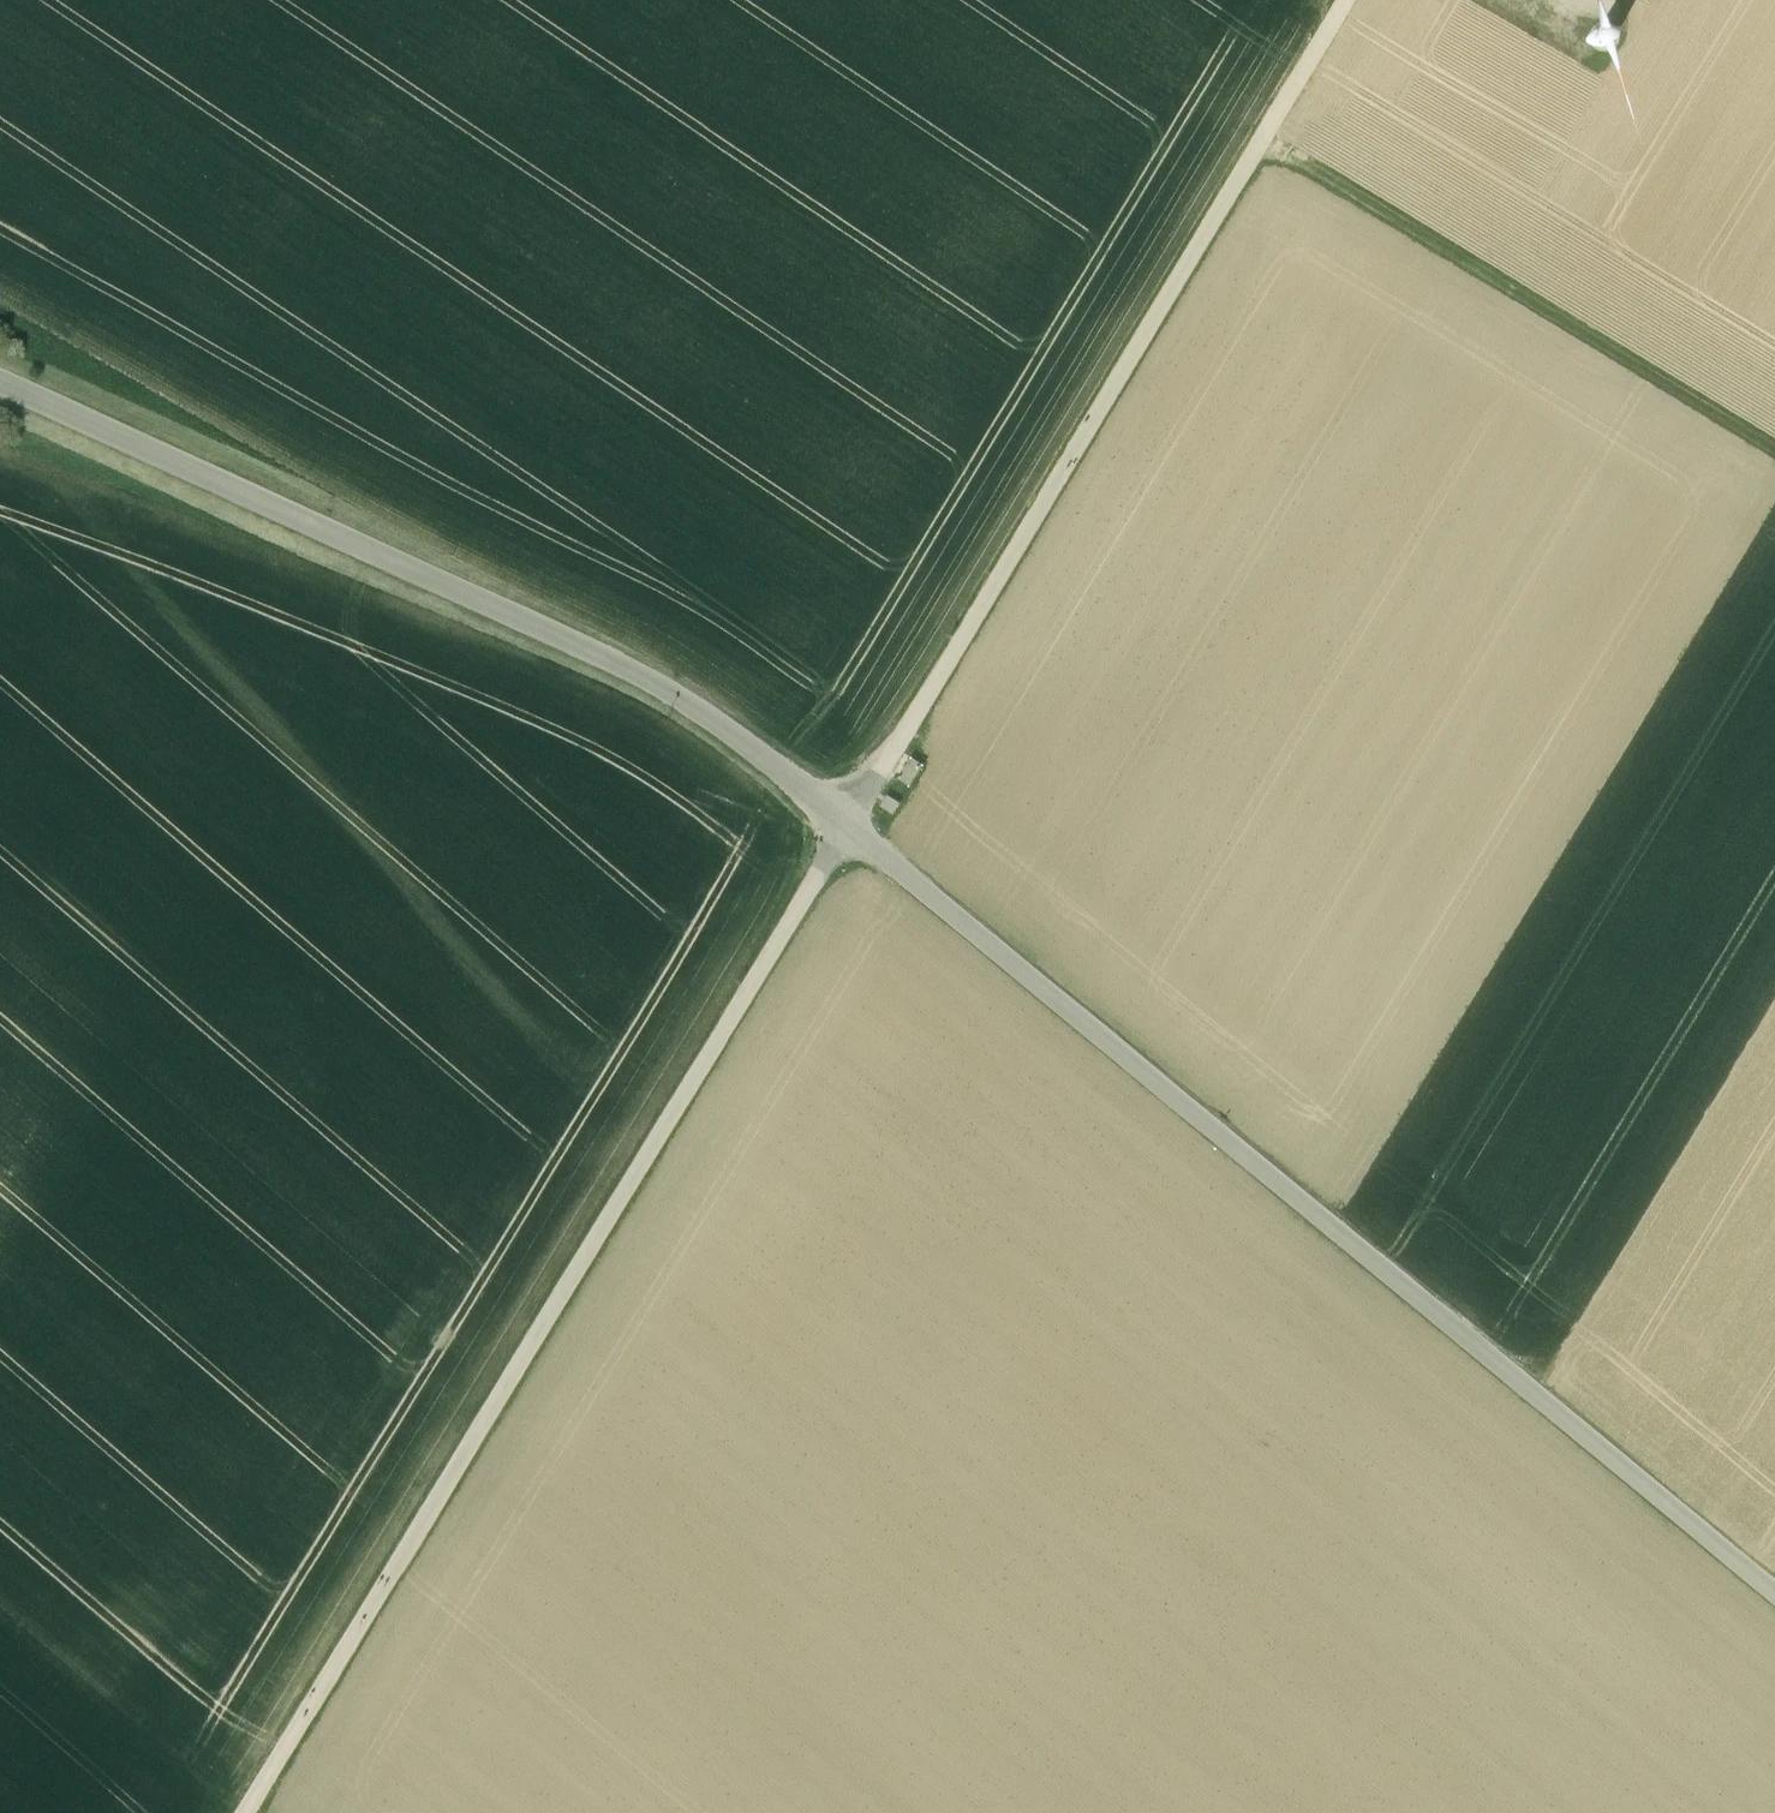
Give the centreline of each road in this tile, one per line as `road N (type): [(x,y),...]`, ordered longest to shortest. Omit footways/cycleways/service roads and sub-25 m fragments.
road 1 (residential): [(0,383),(680,694),(1774,1574)]
road 2 (track): [(253,1812),(1348,0)]
road 3 (track): [(1270,128),(1774,437)]

